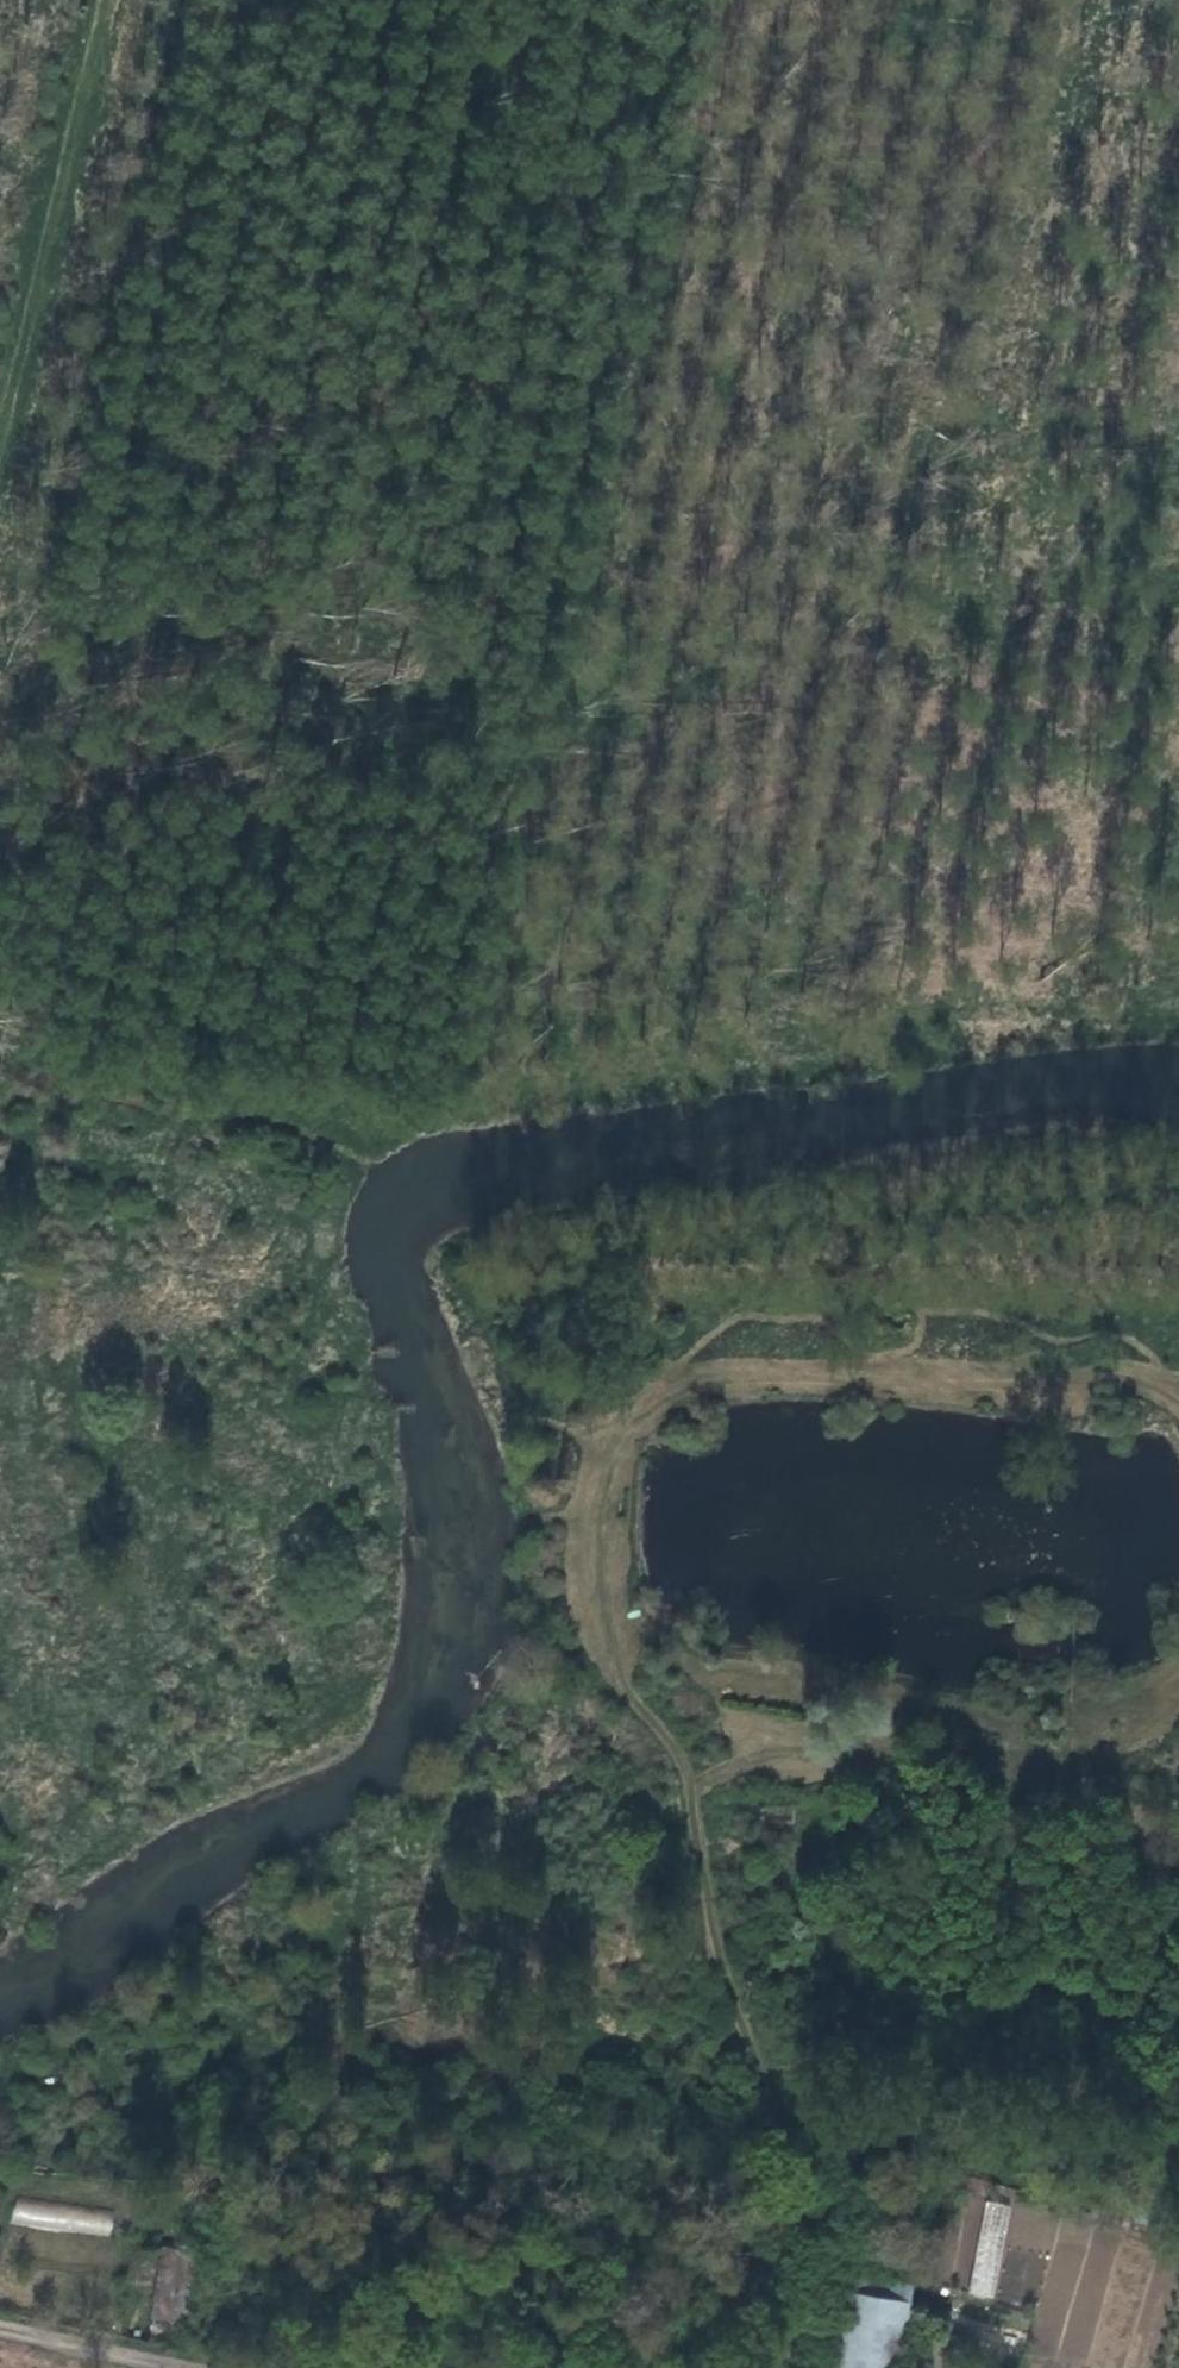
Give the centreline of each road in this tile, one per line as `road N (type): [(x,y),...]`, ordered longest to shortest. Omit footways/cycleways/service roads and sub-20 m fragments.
road 1 (track): [(0,436),(106,0)]
road 2 (track): [(193,2367),(0,2328)]

